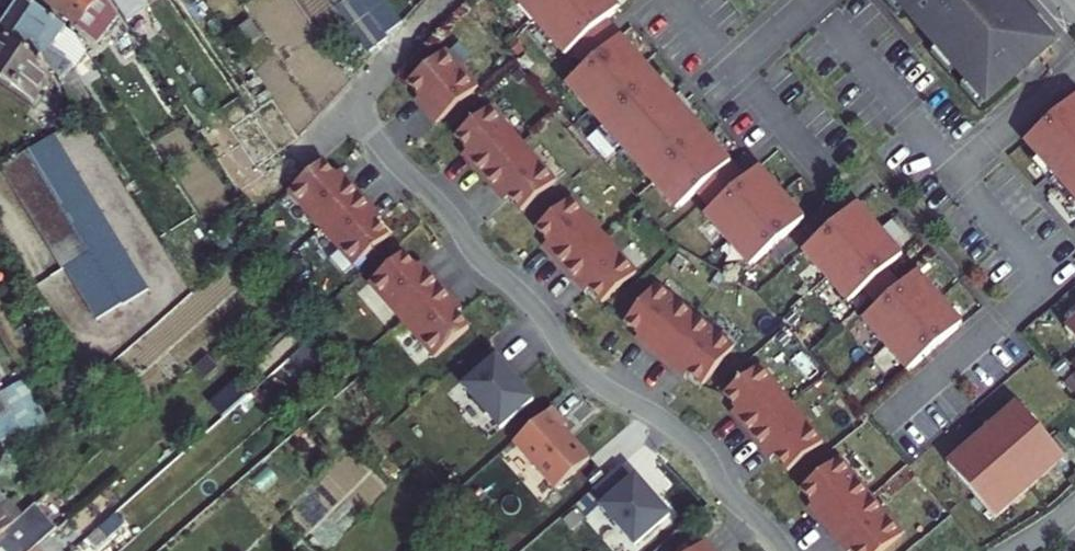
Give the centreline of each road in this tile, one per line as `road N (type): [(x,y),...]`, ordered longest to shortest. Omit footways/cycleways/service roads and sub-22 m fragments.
road 1 (residential): [(351,104),(474,253),(532,302),(588,375),(695,443),(724,489),(786,550)]

